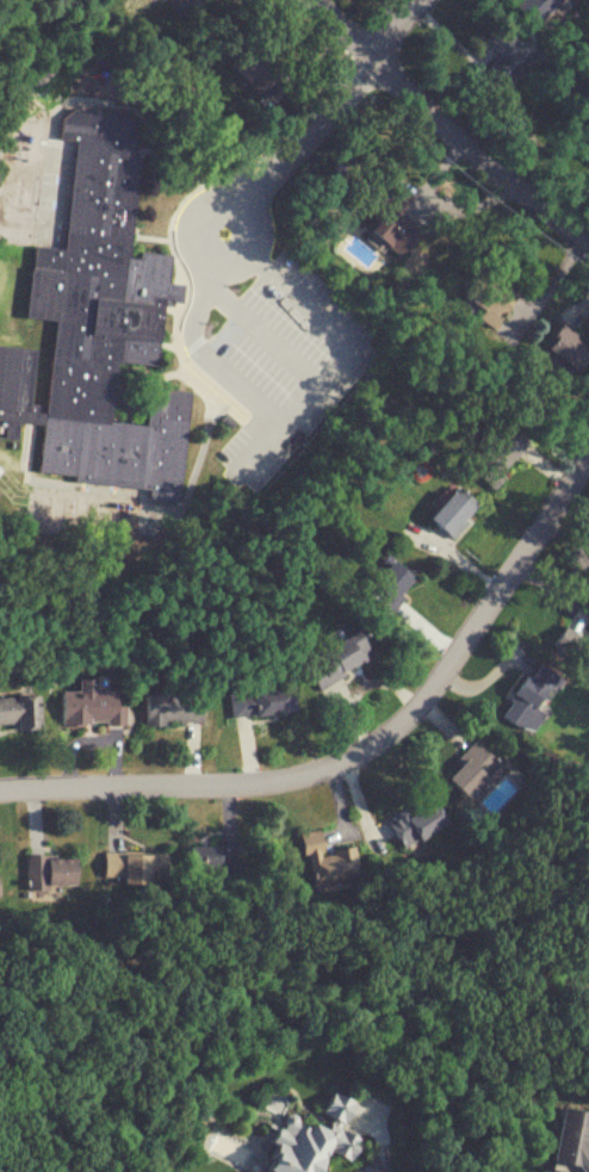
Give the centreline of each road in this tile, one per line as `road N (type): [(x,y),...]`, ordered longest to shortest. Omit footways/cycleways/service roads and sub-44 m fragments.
road 1 (residential): [(0,790),(269,779),(384,743),(438,681),(588,458)]
road 2 (residential): [(588,240),(403,89),(320,0)]

